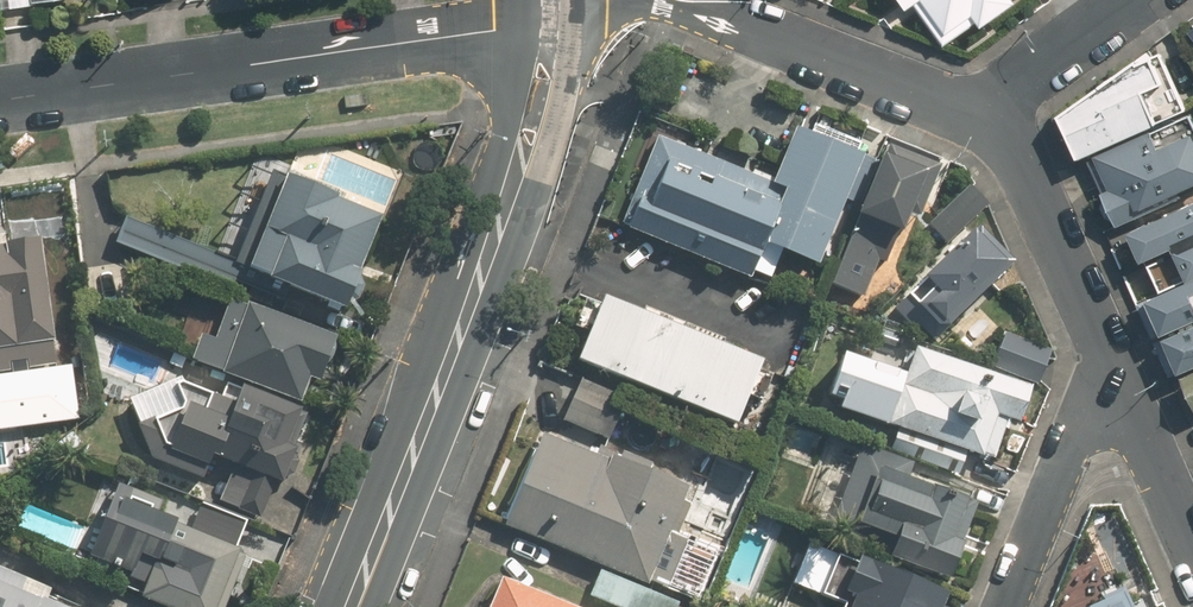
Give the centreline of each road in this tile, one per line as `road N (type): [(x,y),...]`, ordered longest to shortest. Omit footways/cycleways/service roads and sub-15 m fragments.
road 1 (secondary): [(545,8),(516,167),(341,606)]
road 2 (residential): [(0,95),(477,27),(545,8)]
road 3 (residential): [(994,107),(666,0)]
road 4 (residential): [(1122,389),(994,107)]
road 5 (residential): [(1122,389),(1087,411),(1075,432),(1005,606)]
road 6 (residential): [(1144,0),(994,107)]
road 7 (residential): [(1192,550),(1122,389)]

